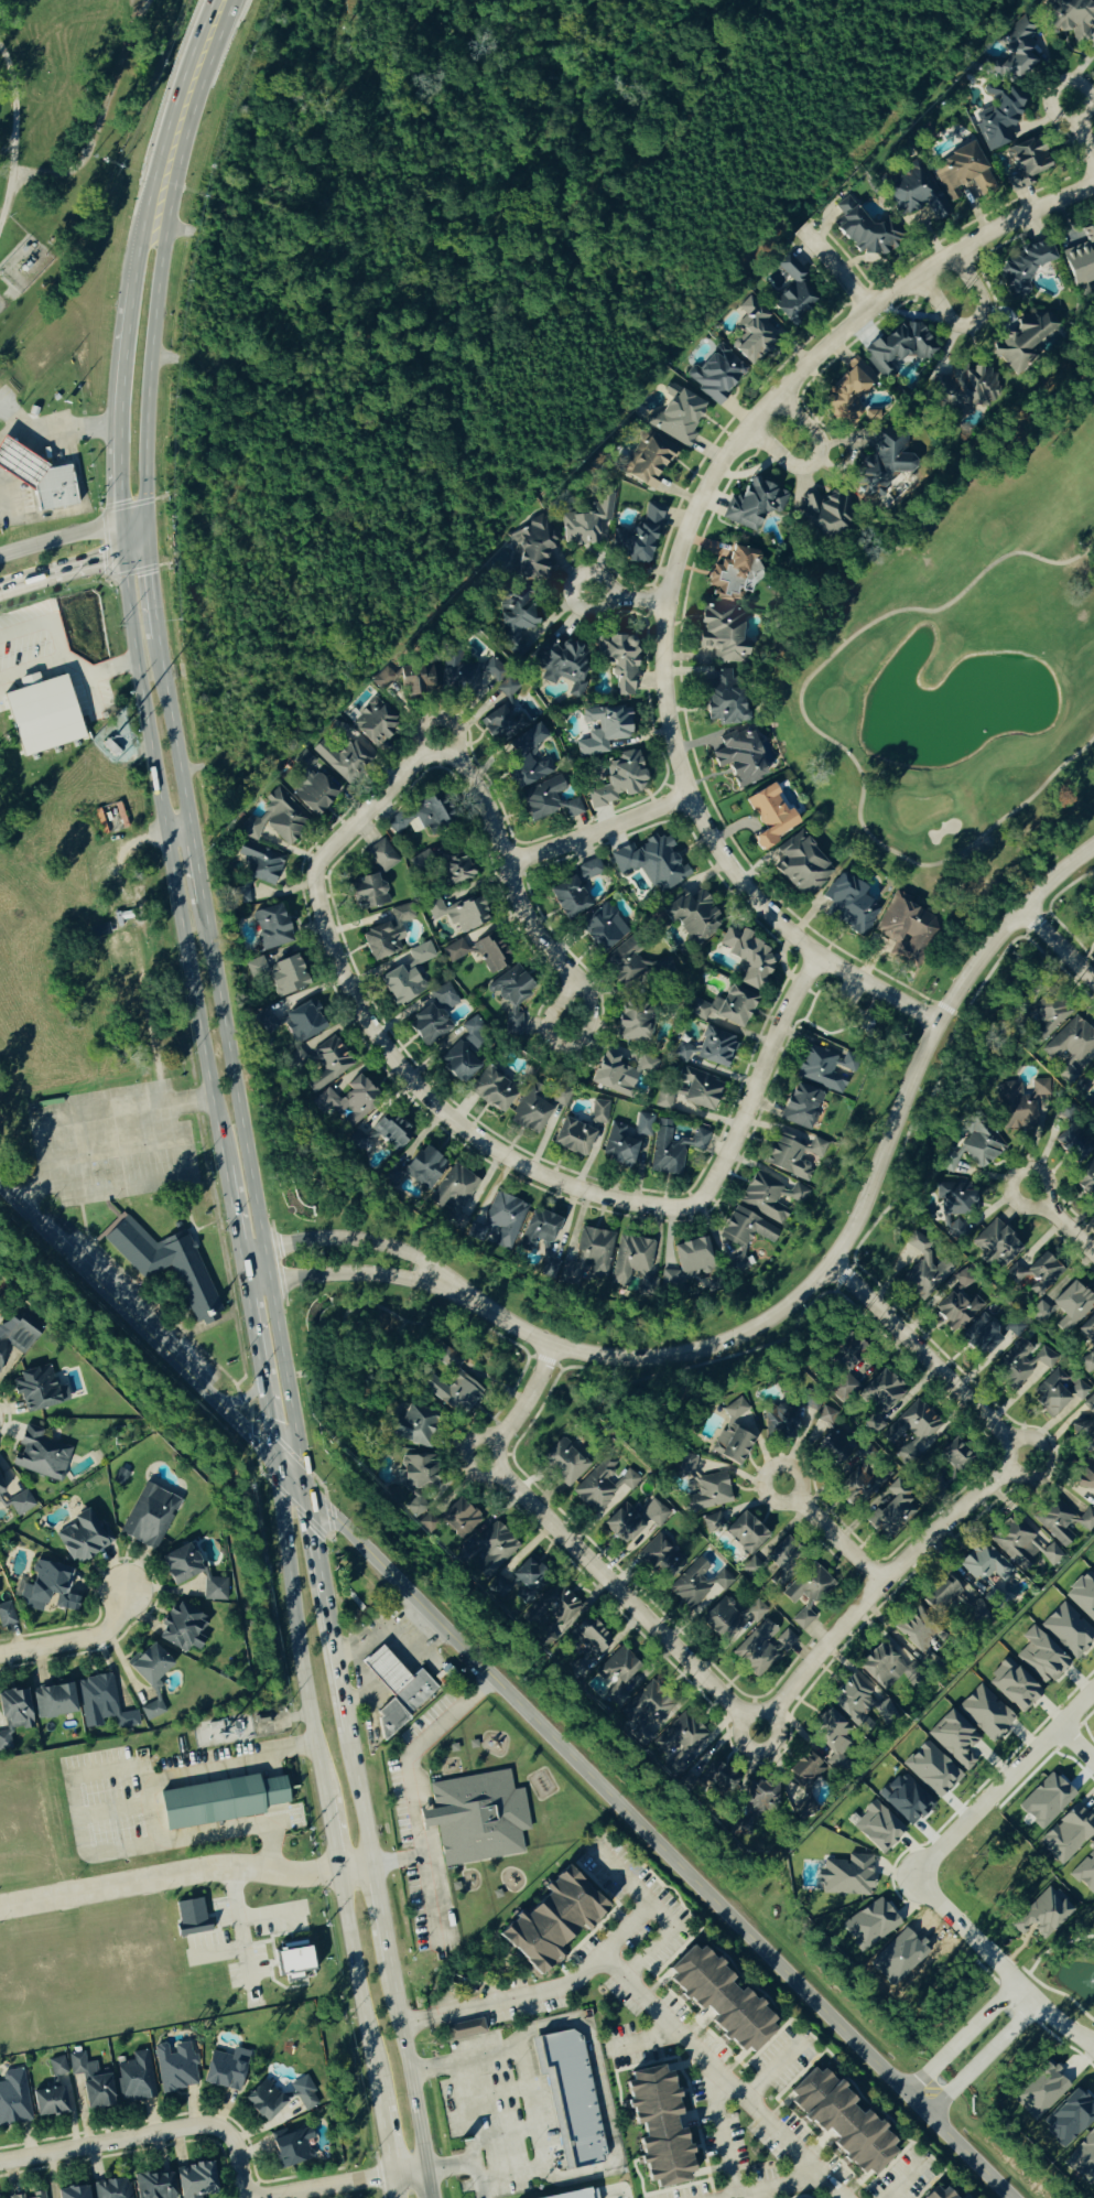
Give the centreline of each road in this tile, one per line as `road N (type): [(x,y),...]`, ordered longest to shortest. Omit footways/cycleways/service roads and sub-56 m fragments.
road 1 (residential): [(939,1021),(815,957),(783,931),(706,836),(668,724),(663,606),(683,532),(717,470),(823,351),(866,310),(955,251),(1093,187)]
road 2 (residential): [(1013,2197),(306,1489)]
road 3 (tertiary): [(461,1295),(554,1348),(605,1358),(700,1353),(780,1313),(806,1291),(854,1225),(908,1081),(960,984),(1022,909),(1093,846)]
road 4 (residential): [(815,957),(704,1194),(680,1208),(613,1200),(496,1154),(407,1080),(355,1008),(335,963),(312,885),(315,866)]
road 5 (secondary): [(121,521),(131,626),(226,1176)]
road 6 (secondary): [(306,1489),(203,896)]
road 7 (secondary): [(147,516),(144,424),(169,228),(183,157),(237,0)]
road 8 (residential): [(758,1713),(724,1700),(499,1472),(501,1433),(554,1348)]
road 9 (tertiary): [(275,1457),(0,1184)]
road 10 (residential): [(0,1906),(217,1866),(315,1874),(373,1864)]
road 11 (secondary): [(216,0),(148,202),(124,354)]
road 12 (residential): [(758,1713),(772,1709),(879,1582),(1003,1472),(1008,1454)]
road 13 (secondary): [(275,1457),(325,1800)]
road 14 (residential): [(435,756),(455,759),(474,784),(516,902),(575,988),(564,1031)]
road 15 (residential): [(1008,1454),(990,1422),(830,1262)]
road 16 (residential): [(1093,1690),(934,1853),(924,1876)]
road 17 (secondary): [(349,1733),(306,1489)]
road 18 (tertiary): [(461,1295),(410,1253),(368,1242),(264,1247),(242,1267)]
road 19 (secondary): [(338,1870),(379,2108)]
road 20 (residential): [(230,2143),(217,2130),(196,2126),(0,2163)]
road 21 (residential): [(924,1876),(932,1895),(1038,2001),(1093,2041)]
road 22 (tertiary): [(242,1267),(270,1281),(384,1275),(461,1295)]
road 23 (secondary): [(425,2168),(390,1962)]
road 24 (secondary): [(191,827),(156,625)]
road 25 (residential): [(505,862),(686,795)]
road 26 (residential): [(425,2168),(253,2197)]
road 27 (residential): [(315,866),(420,757),(435,756)]
road 28 (secondary): [(248,1297),(275,1457)]
road 29 (residential): [(955,251),(979,300),(979,314),(964,327),(946,319),(919,276)]
road 30 (residential): [(778,397),(814,434),(817,454),(808,464),(787,461),(747,430)]
road 31 (residential): [(925,2110),(1038,2001)]
road 32 (residential): [(1019,1982),(909,2093)]
road 33 (residential): [(123,1591),(115,1624),(101,1634),(0,1655)]
road 34 (residential): [(879,1582),(781,1485)]
road 35 (secondary): [(373,1864),(349,1733)]
road 36 (secondary): [(0,589),(122,553)]
road 37 (secondary): [(121,521),(0,553)]
road 38 (residential): [(609,596),(603,608),(584,613),(568,593),(573,581),(591,573),(607,583),(609,596)]

